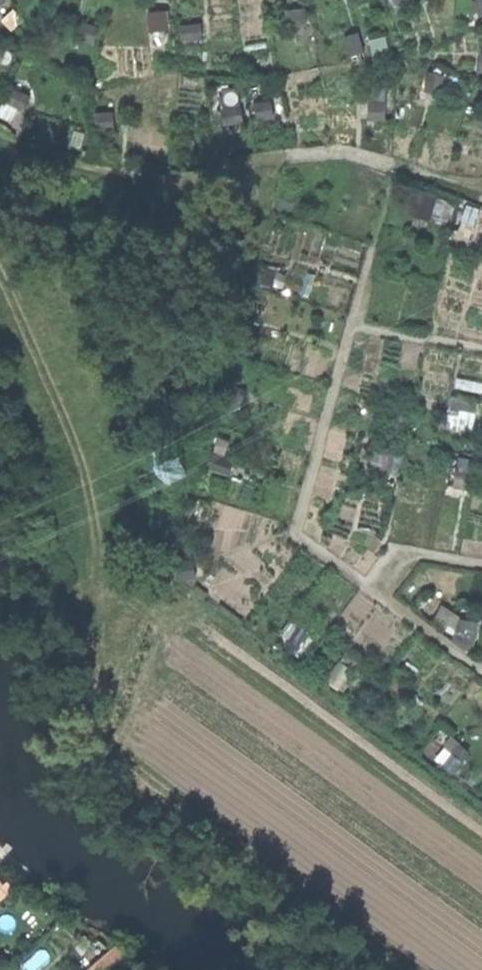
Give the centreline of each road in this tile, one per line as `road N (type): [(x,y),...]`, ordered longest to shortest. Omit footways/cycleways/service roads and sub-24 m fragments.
road 1 (track): [(0,270),(72,443),(92,539),(90,639),(126,756),(176,803),(411,969)]

